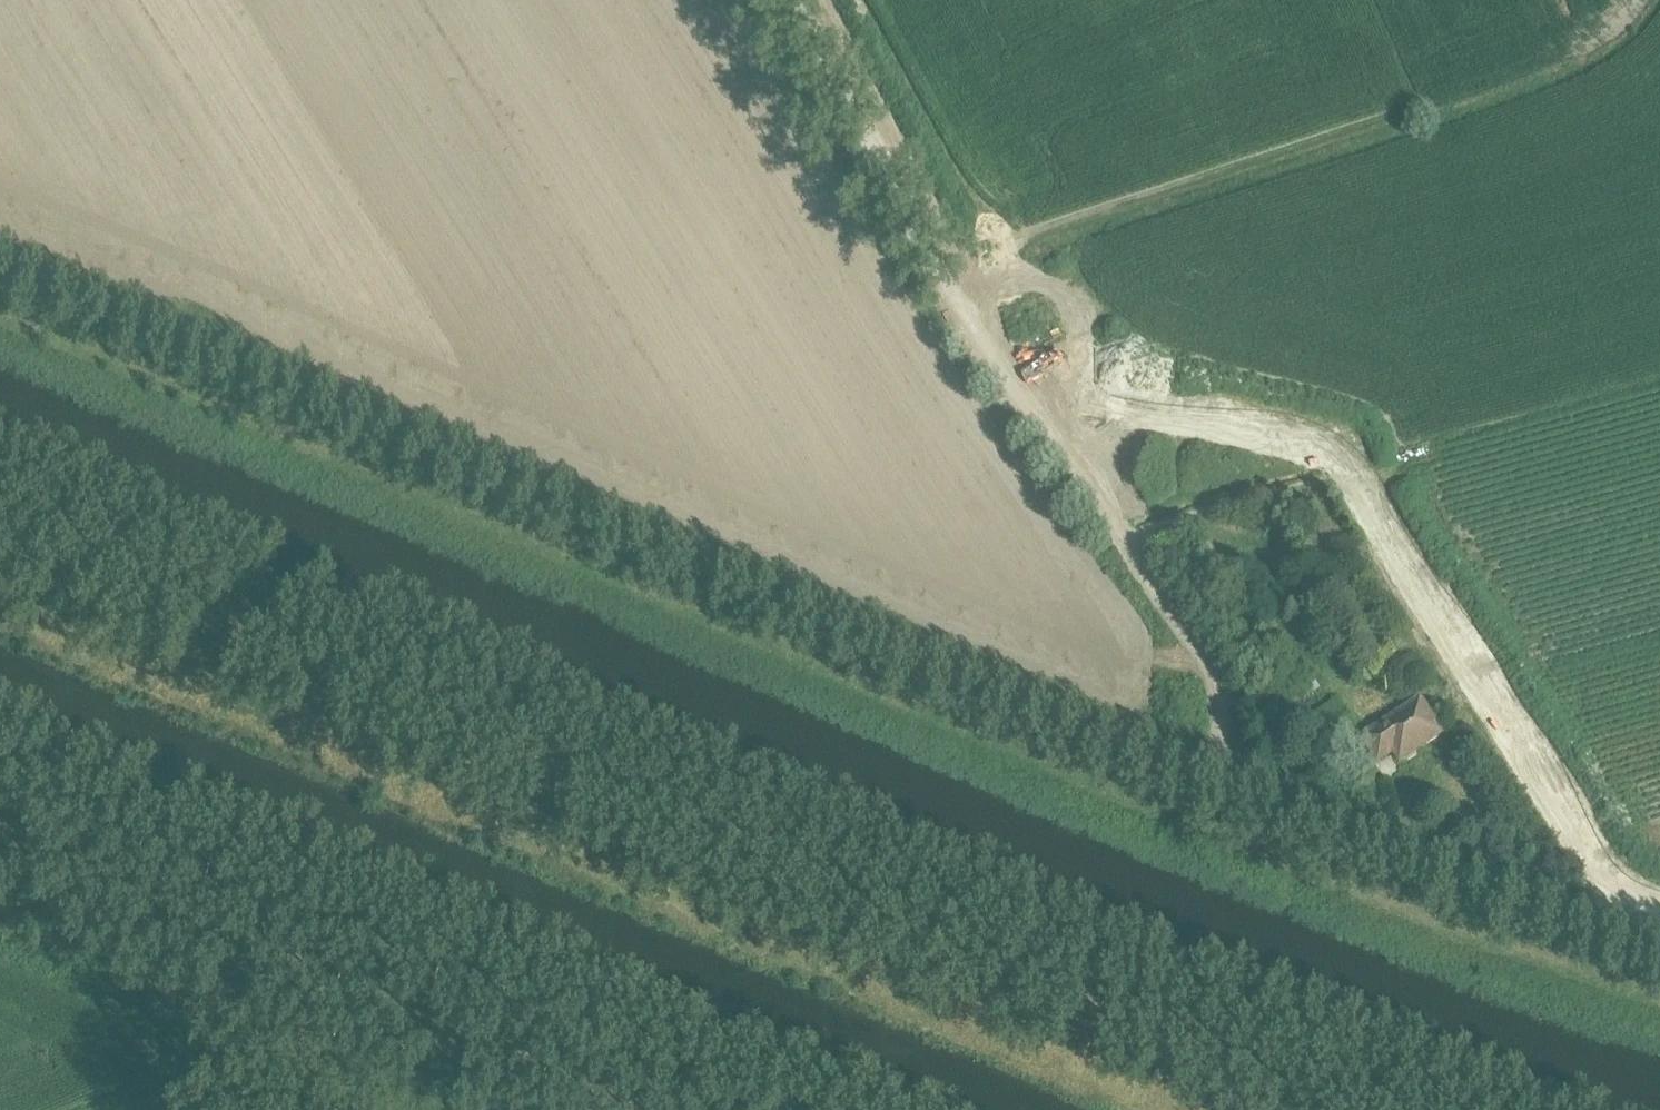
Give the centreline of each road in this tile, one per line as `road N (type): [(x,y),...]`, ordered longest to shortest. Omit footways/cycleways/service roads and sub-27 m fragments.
road 1 (unclassified): [(0,268),(1208,792),(1659,959)]

